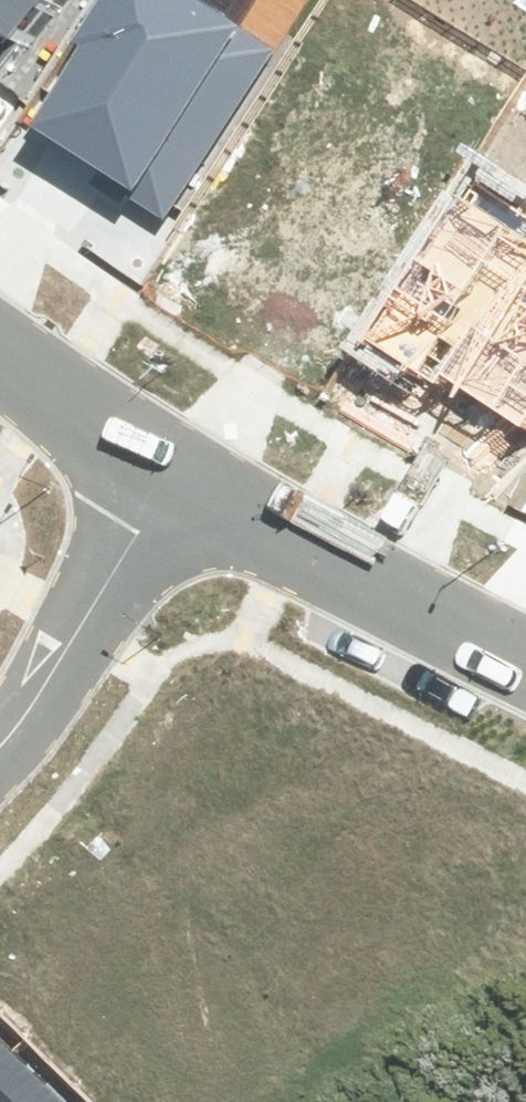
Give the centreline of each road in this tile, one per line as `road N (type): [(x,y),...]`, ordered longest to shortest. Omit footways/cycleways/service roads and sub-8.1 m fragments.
road 1 (tertiary): [(173,477),(525,659)]
road 2 (residential): [(0,745),(173,477)]
road 3 (tertiary): [(0,348),(173,477)]

